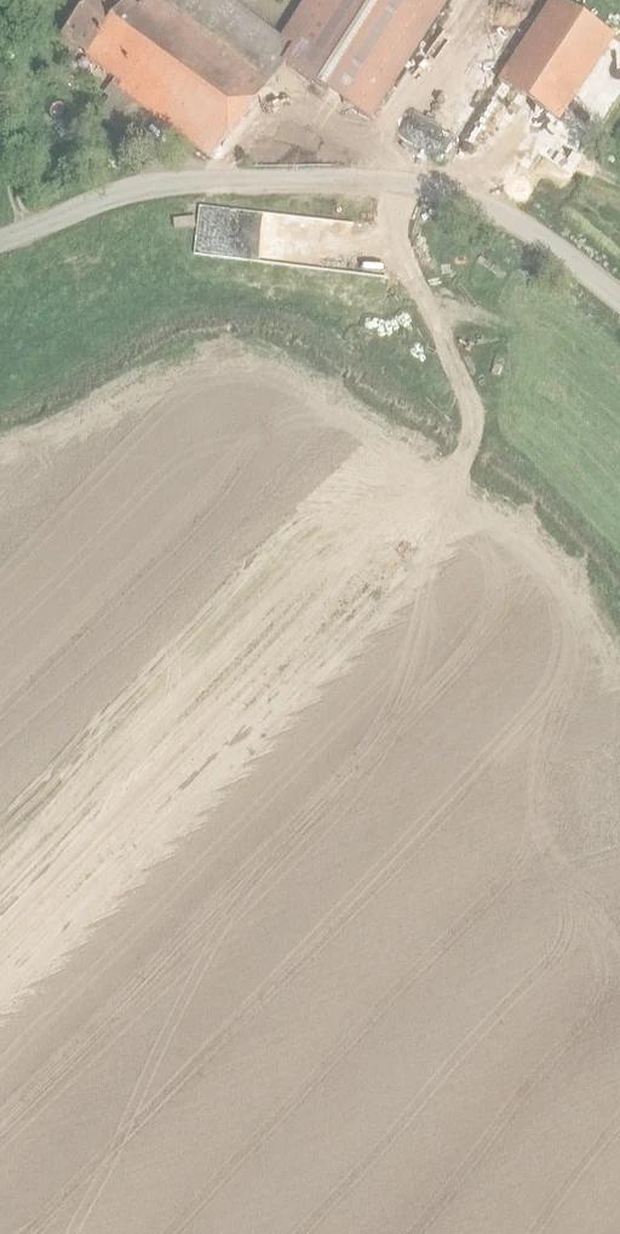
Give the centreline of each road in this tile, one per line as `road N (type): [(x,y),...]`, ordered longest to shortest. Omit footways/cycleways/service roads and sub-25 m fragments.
road 1 (tertiary): [(619,300),(482,204),(404,184),(162,186),(0,241)]
road 2 (track): [(619,74),(561,137),(509,138)]

